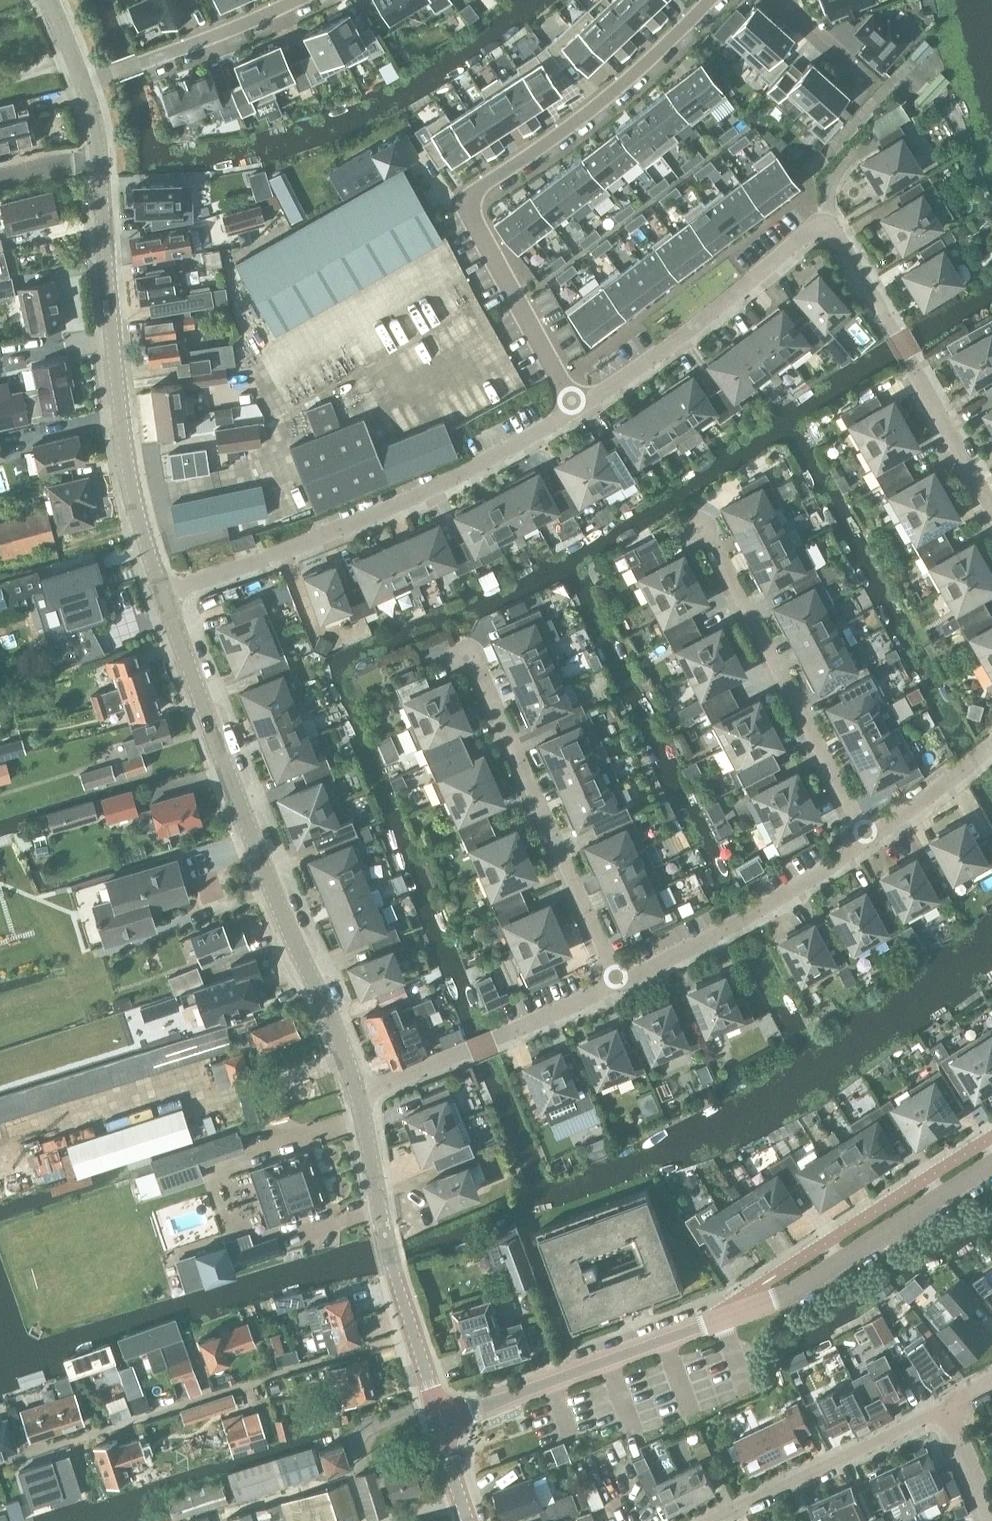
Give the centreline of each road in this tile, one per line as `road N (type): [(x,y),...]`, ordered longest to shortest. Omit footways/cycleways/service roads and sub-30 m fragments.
road 1 (residential): [(991,503),(828,222),(579,412)]
road 2 (residential): [(445,1421),(615,1364),(859,1257),(991,1178)]
road 3 (residential): [(708,0),(600,102),(467,207),(579,412)]
road 4 (tertiary): [(360,1097),(164,597)]
road 5 (residential): [(579,412),(428,496),(164,597)]
road 6 (tertiary): [(164,597),(122,453),(102,159)]
road 7 (residential): [(619,984),(471,657)]
road 8 (tertiary): [(445,1421),(396,1271),(360,1097)]
road 9 (residential): [(874,839),(718,546)]
road 10 (residential): [(619,984),(874,839)]
road 11 (residential): [(360,1097),(500,1044),(619,984)]
road 12 (residential): [(717,1520),(956,1409)]
road 13 (residential): [(140,62),(299,0)]
road 14 (residential): [(874,839),(991,756)]

